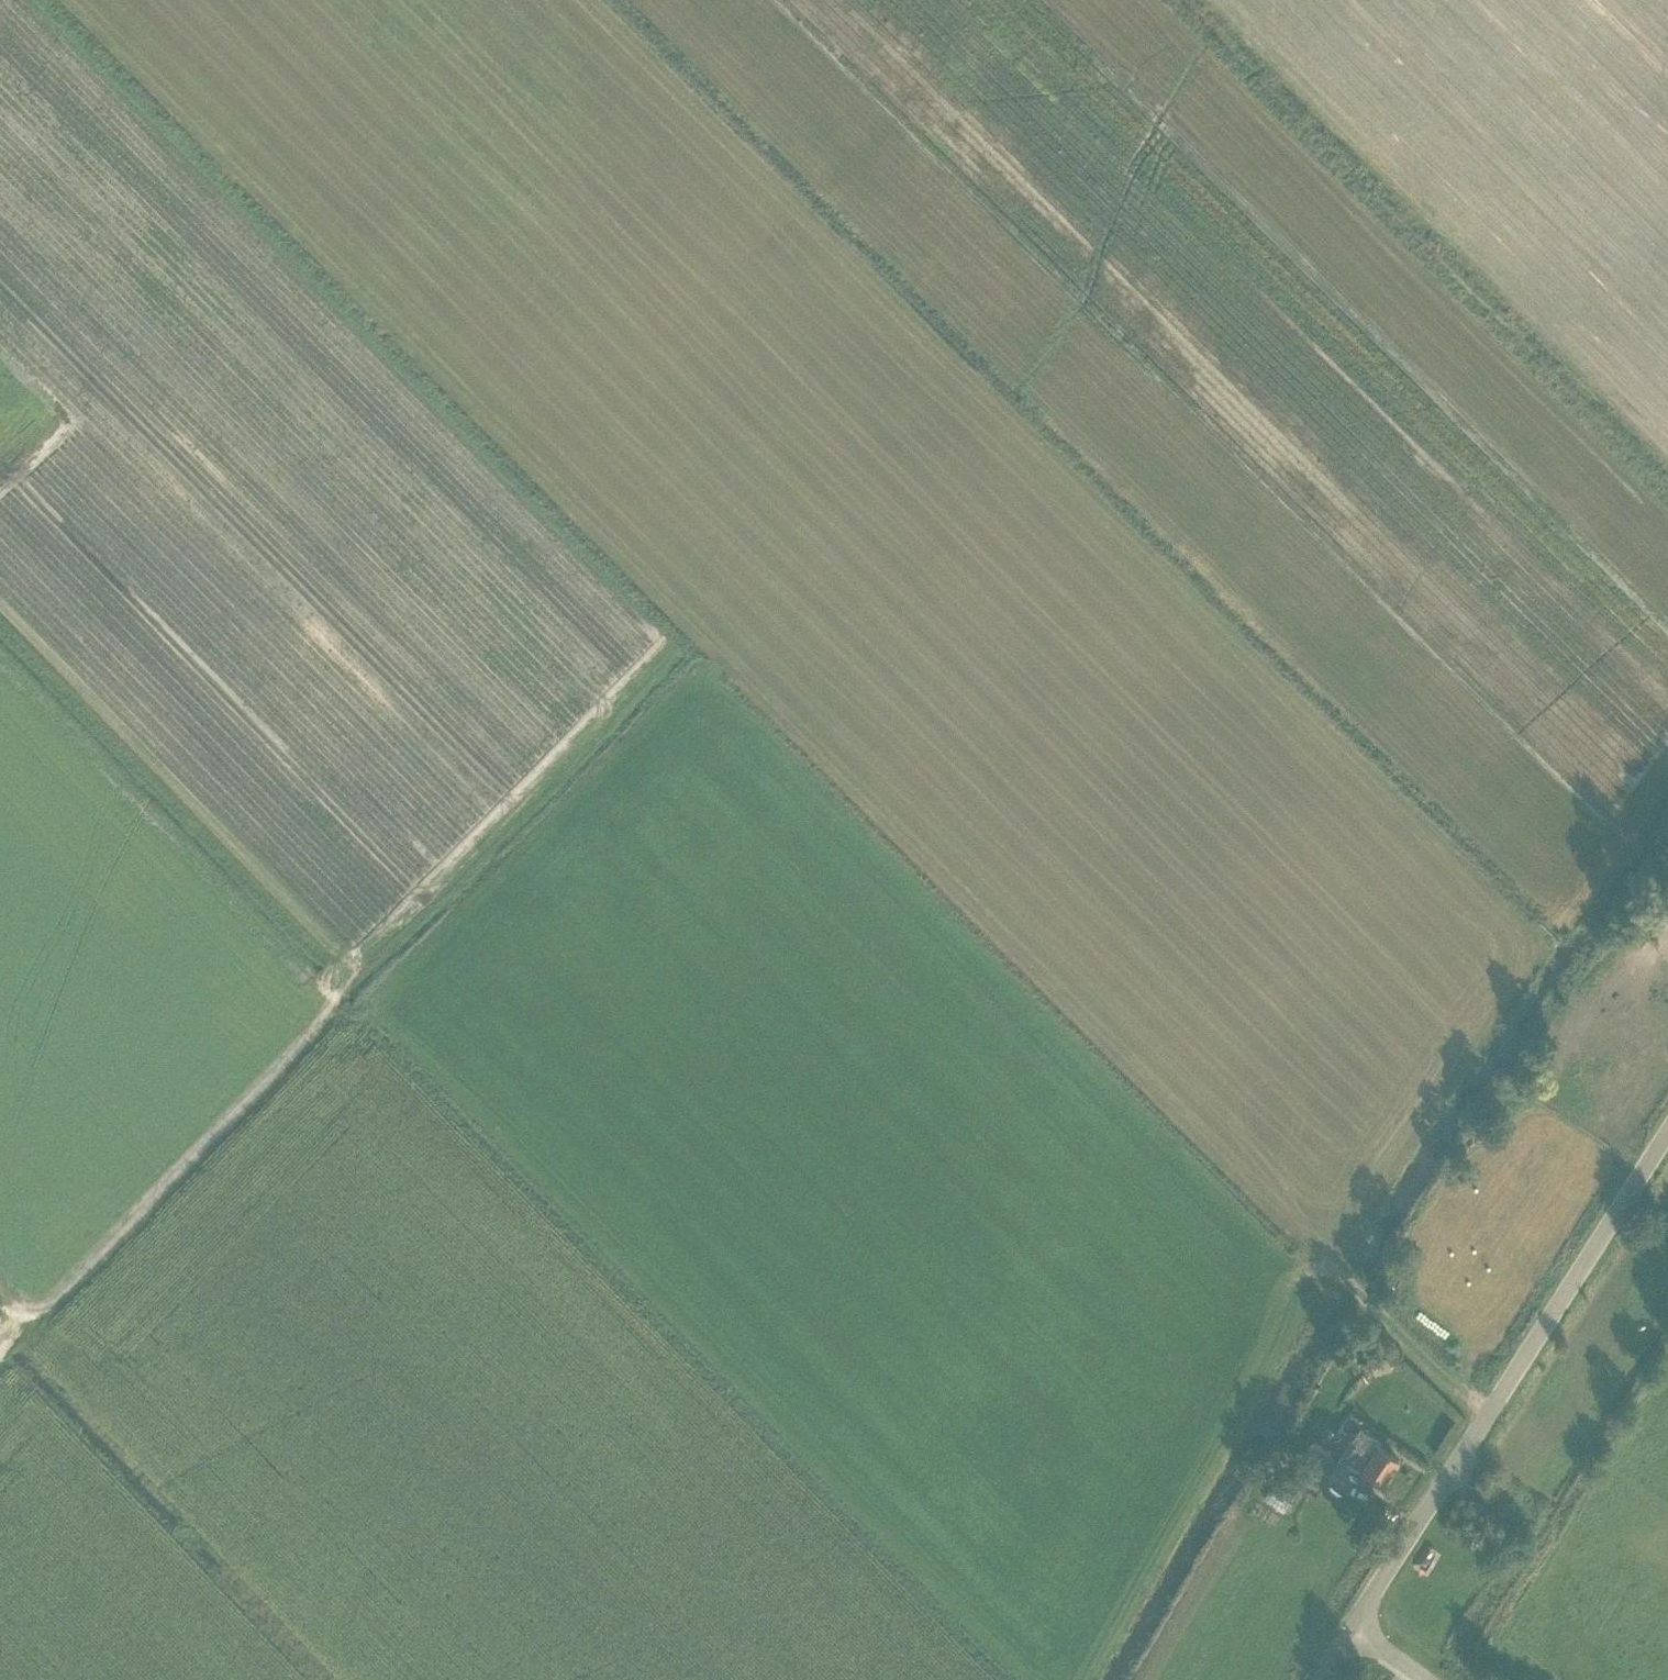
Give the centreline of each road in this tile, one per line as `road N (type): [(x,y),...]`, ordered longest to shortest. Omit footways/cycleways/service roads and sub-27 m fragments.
road 1 (unclassified): [(1362,1632),(1667,1150)]

